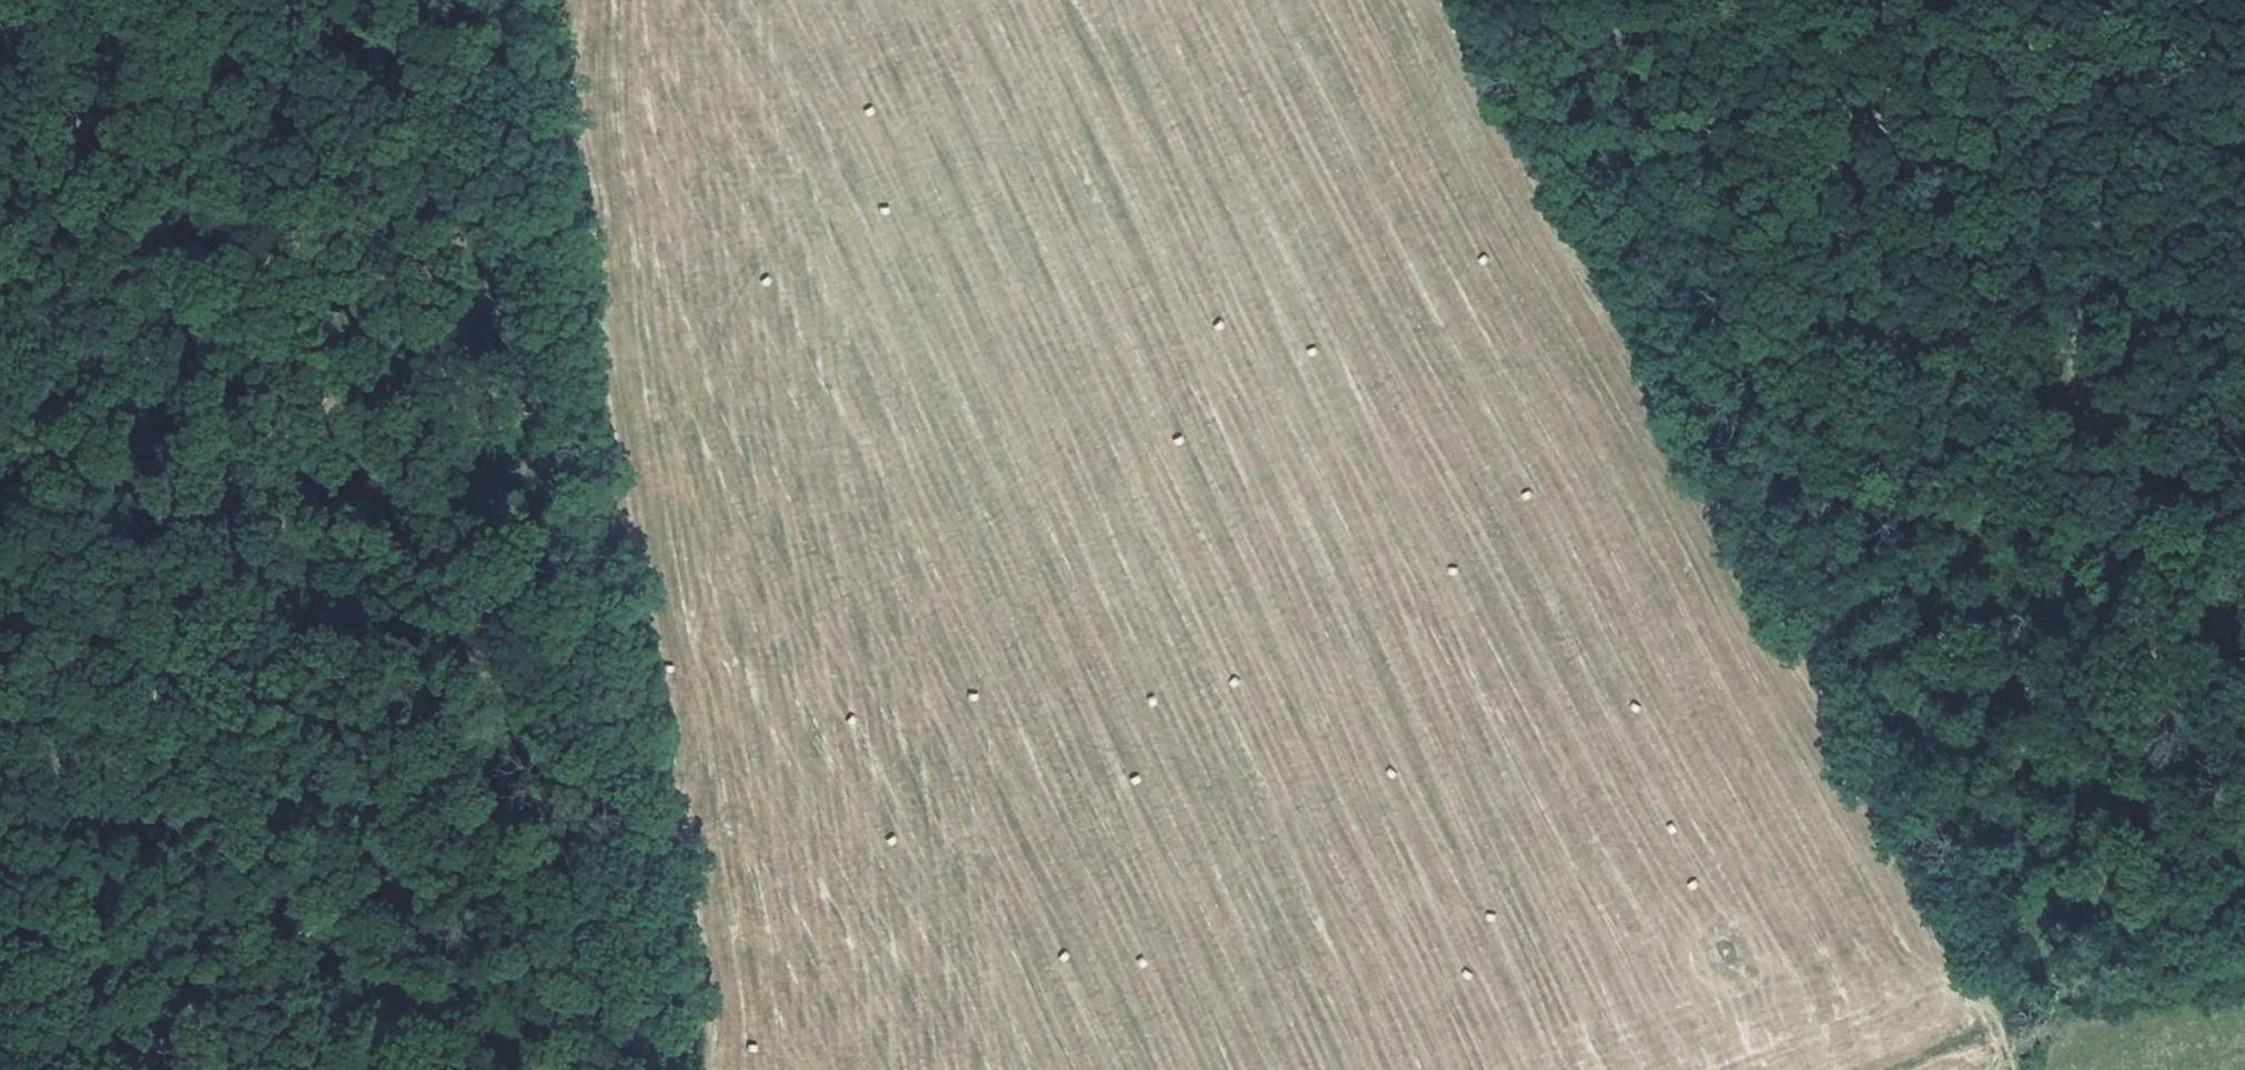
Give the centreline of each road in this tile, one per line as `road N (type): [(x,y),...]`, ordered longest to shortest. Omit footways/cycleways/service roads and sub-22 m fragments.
road 1 (track): [(1891,0),(1548,107)]
road 2 (track): [(2019,1069),(1979,922)]

